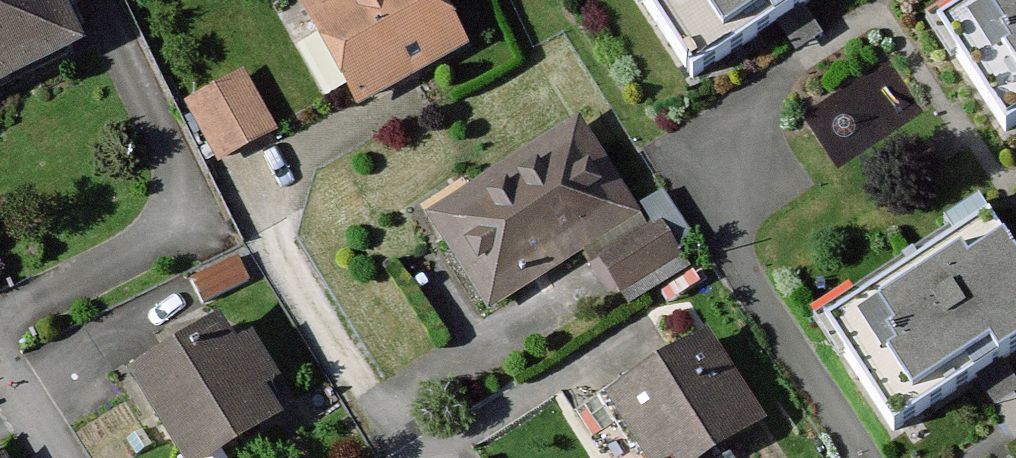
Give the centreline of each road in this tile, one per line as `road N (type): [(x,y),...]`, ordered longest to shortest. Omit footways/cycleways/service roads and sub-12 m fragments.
road 1 (residential): [(868,457),(661,149),(801,58)]

